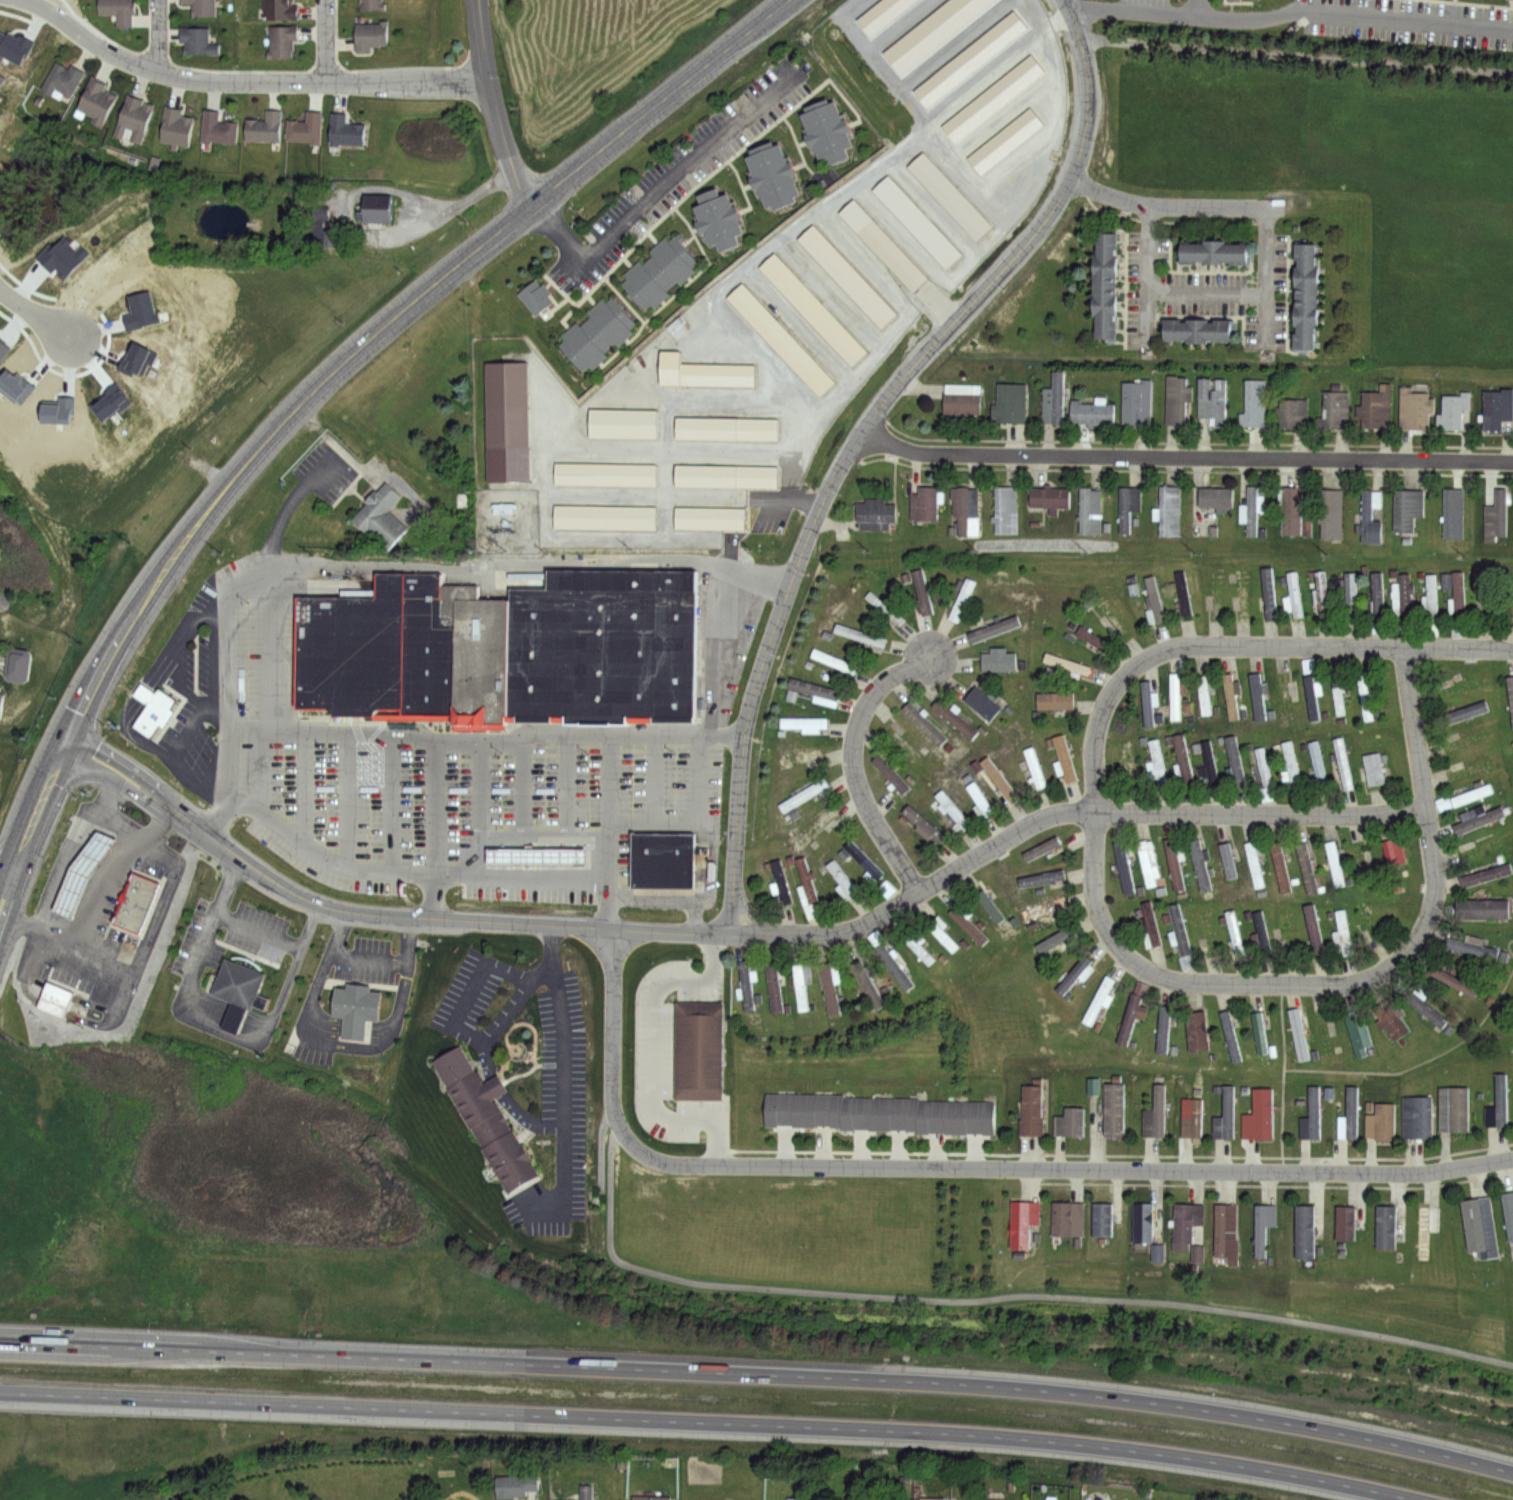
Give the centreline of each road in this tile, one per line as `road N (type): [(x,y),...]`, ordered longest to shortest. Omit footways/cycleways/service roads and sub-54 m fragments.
road 1 (trunk): [(1512,1474),(1215,1411),(975,1385),(0,1343)]
road 2 (residential): [(1424,809),(1049,815),(848,930),(615,932),(370,916),(322,905),(64,748)]
road 3 (trunk): [(0,1394),(1016,1438),(1169,1455),(1415,1499)]
road 4 (residential): [(615,932),(614,1115),(619,1135),(655,1163),(1424,1174),(1512,1159)]
road 5 (primary): [(64,748),(176,553),(338,367),(798,0)]
road 6 (residential): [(737,933),(742,745),(786,586),(832,472),(859,430),(1053,212),(1069,180),(1084,137),(1086,92),(1079,36),(1063,0)]
road 7 (residential): [(859,430),(900,450),(936,455),(1512,462)]
road 8 (residential): [(1095,811),(1094,893),(1102,922),(1136,963),(1161,979),(1196,985),(1355,984),(1390,972),(1429,922),(1437,884),(1424,809)]
road 9 (residential): [(1512,653),(1166,648),(1124,676),(1107,701),(1094,754),(1095,811)]
road 10 (residential): [(21,0),(116,58),(185,79),(487,82)]
road 11 (residential): [(794,76),(609,231),(588,258),(575,254),(536,204)]
road 12 (residential): [(1512,33),(1192,11)]
road 13 (residential): [(915,893),(857,788),(854,741),(869,698),(931,659)]
road 14 (tertiary): [(536,204),(506,159),(480,55),(478,0)]
road 15 (residential): [(1069,180),(1149,205),(1266,208)]
road 16 (residential): [(1424,809),(1406,648)]
road 17 (residential): [(1266,208),(1267,354)]
road 18 (residential): [(1149,205),(1144,349)]
road 19 (primary): [(13,871),(64,748)]
road 20 (residential): [(1071,11),(1192,11),(1192,0)]
road 21 (residential): [(1266,295),(1146,292)]

